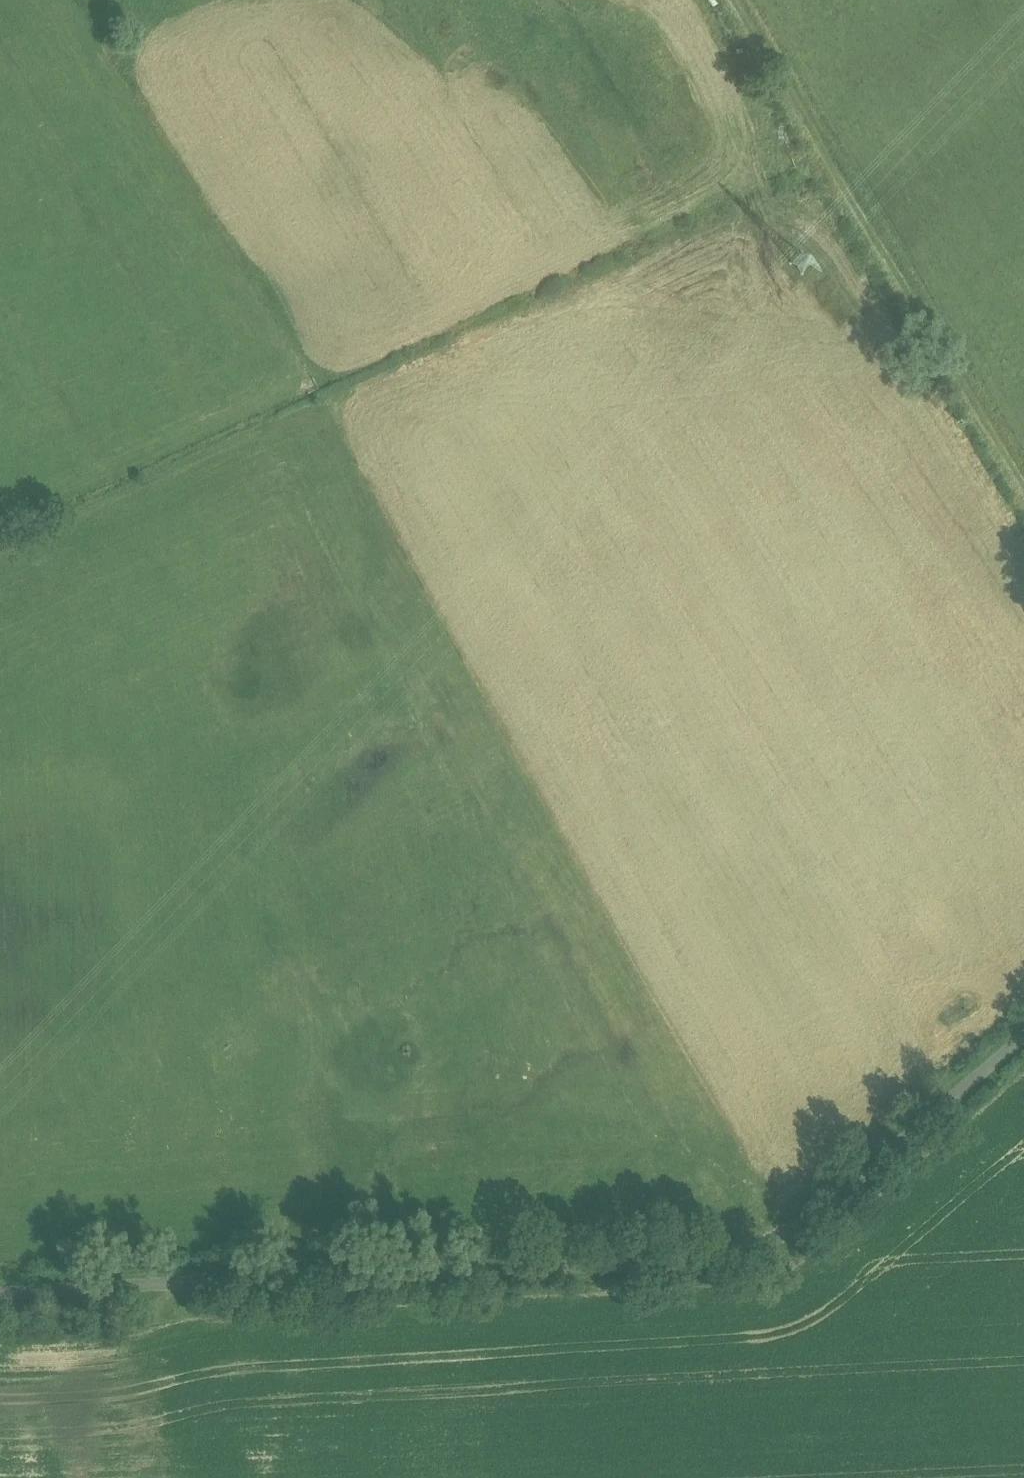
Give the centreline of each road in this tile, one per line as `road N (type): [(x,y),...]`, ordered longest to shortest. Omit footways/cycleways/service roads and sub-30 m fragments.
road 1 (unclassified): [(1023,1038),(798,1227),(707,1265),(0,1299)]
road 2 (track): [(726,0),(1023,493)]

